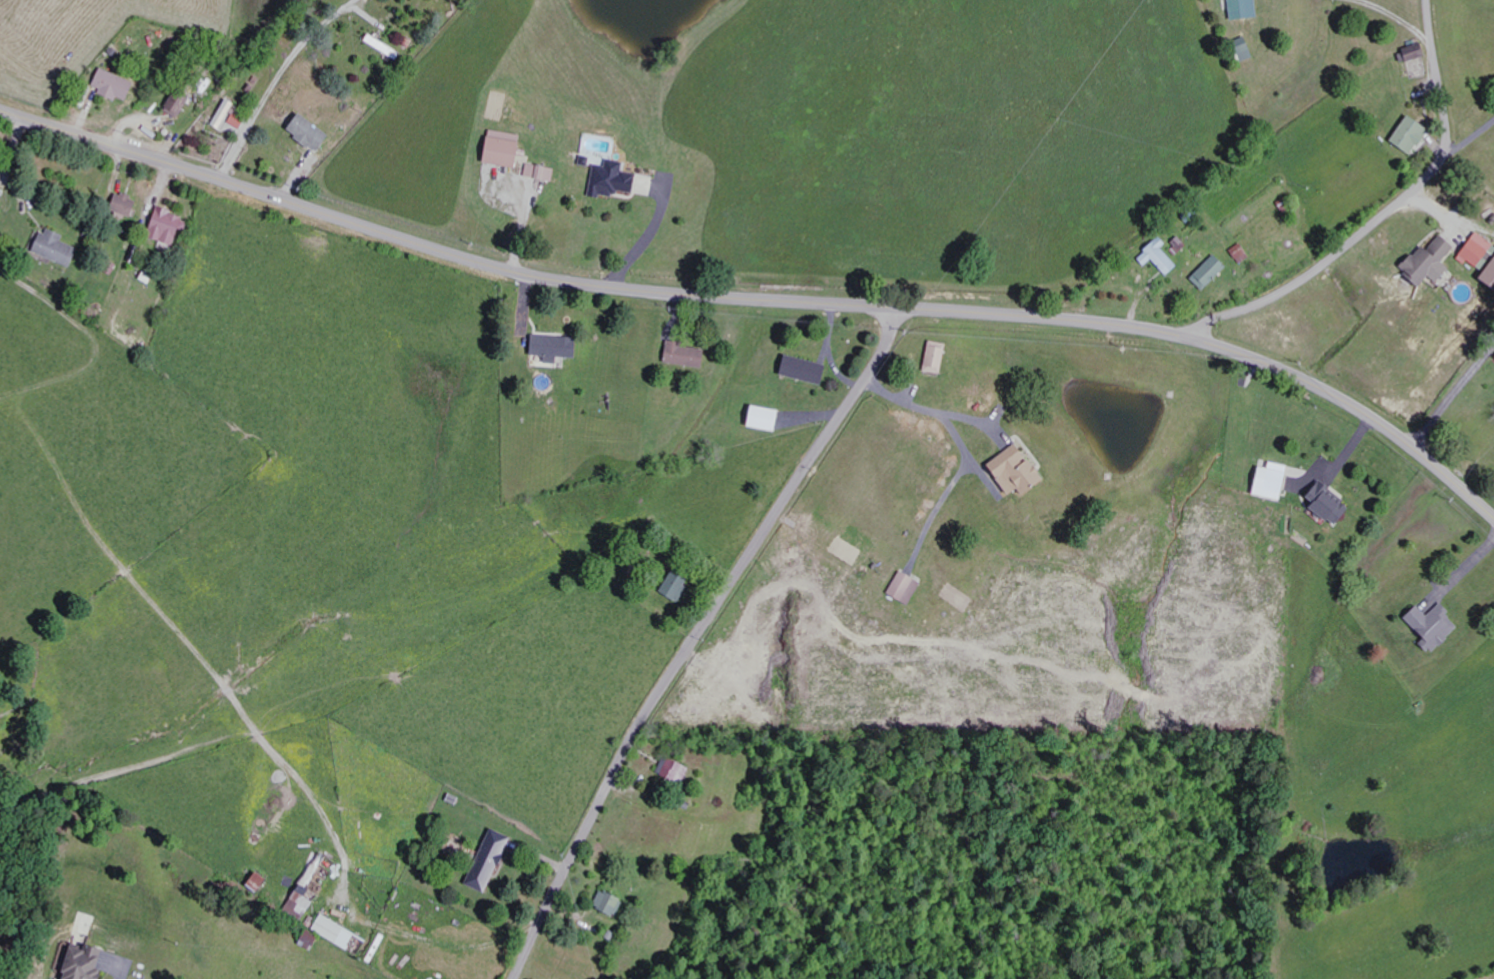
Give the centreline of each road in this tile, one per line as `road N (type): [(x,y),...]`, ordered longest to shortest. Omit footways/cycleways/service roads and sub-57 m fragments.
road 1 (tertiary): [(1493,518),(1337,398),(1210,345),(1074,320),(556,280),(0,109)]
road 2 (residential): [(516,978),(634,736),(877,366),(899,308)]
road 3 (residential): [(1173,336),(1310,273),(1429,174),(1448,126),(1430,0)]
road 4 (residential): [(8,112),(154,0)]

